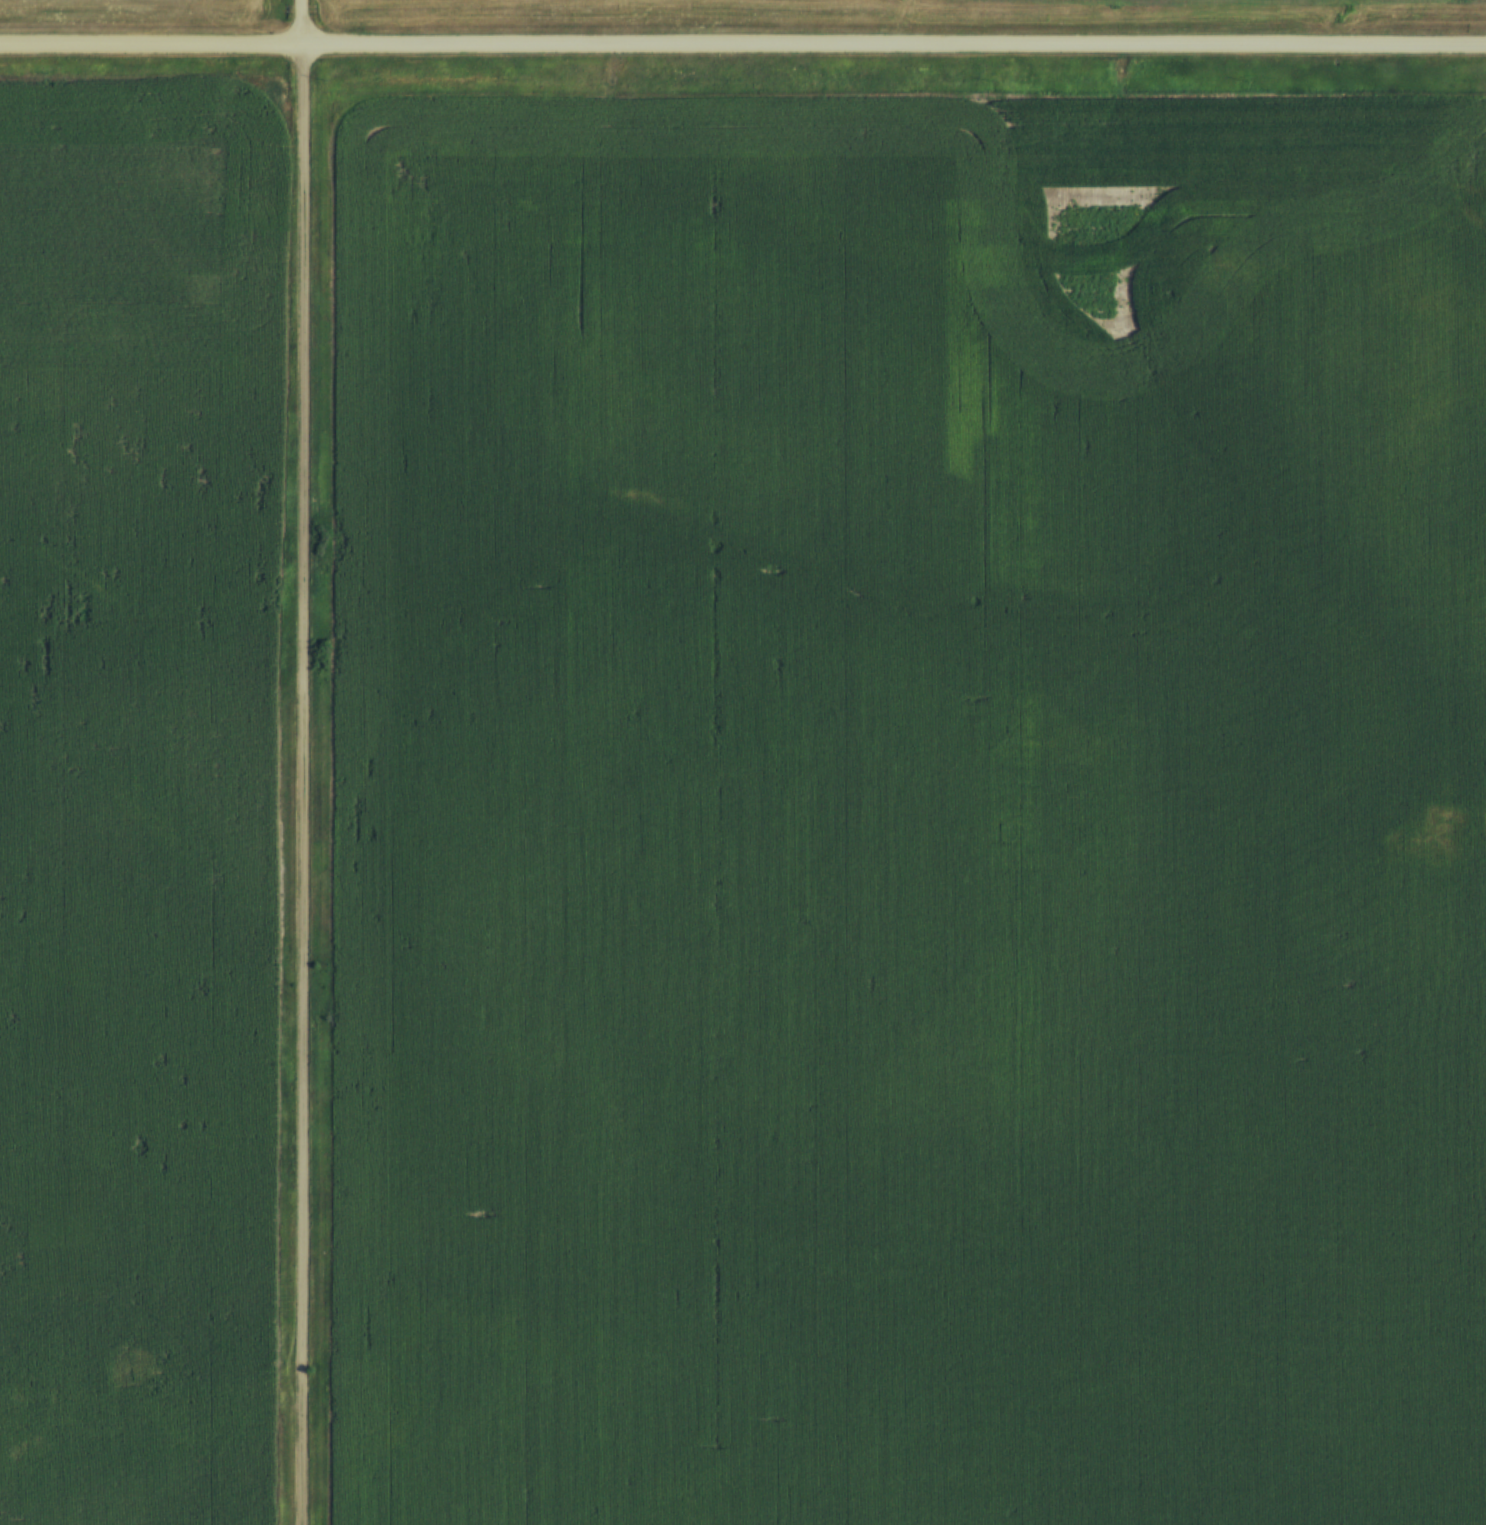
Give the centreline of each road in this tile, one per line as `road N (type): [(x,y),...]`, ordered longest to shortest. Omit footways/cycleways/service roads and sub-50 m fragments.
road 1 (tertiary): [(0,43),(1485,44)]
road 2 (residential): [(301,1524),(302,42)]

